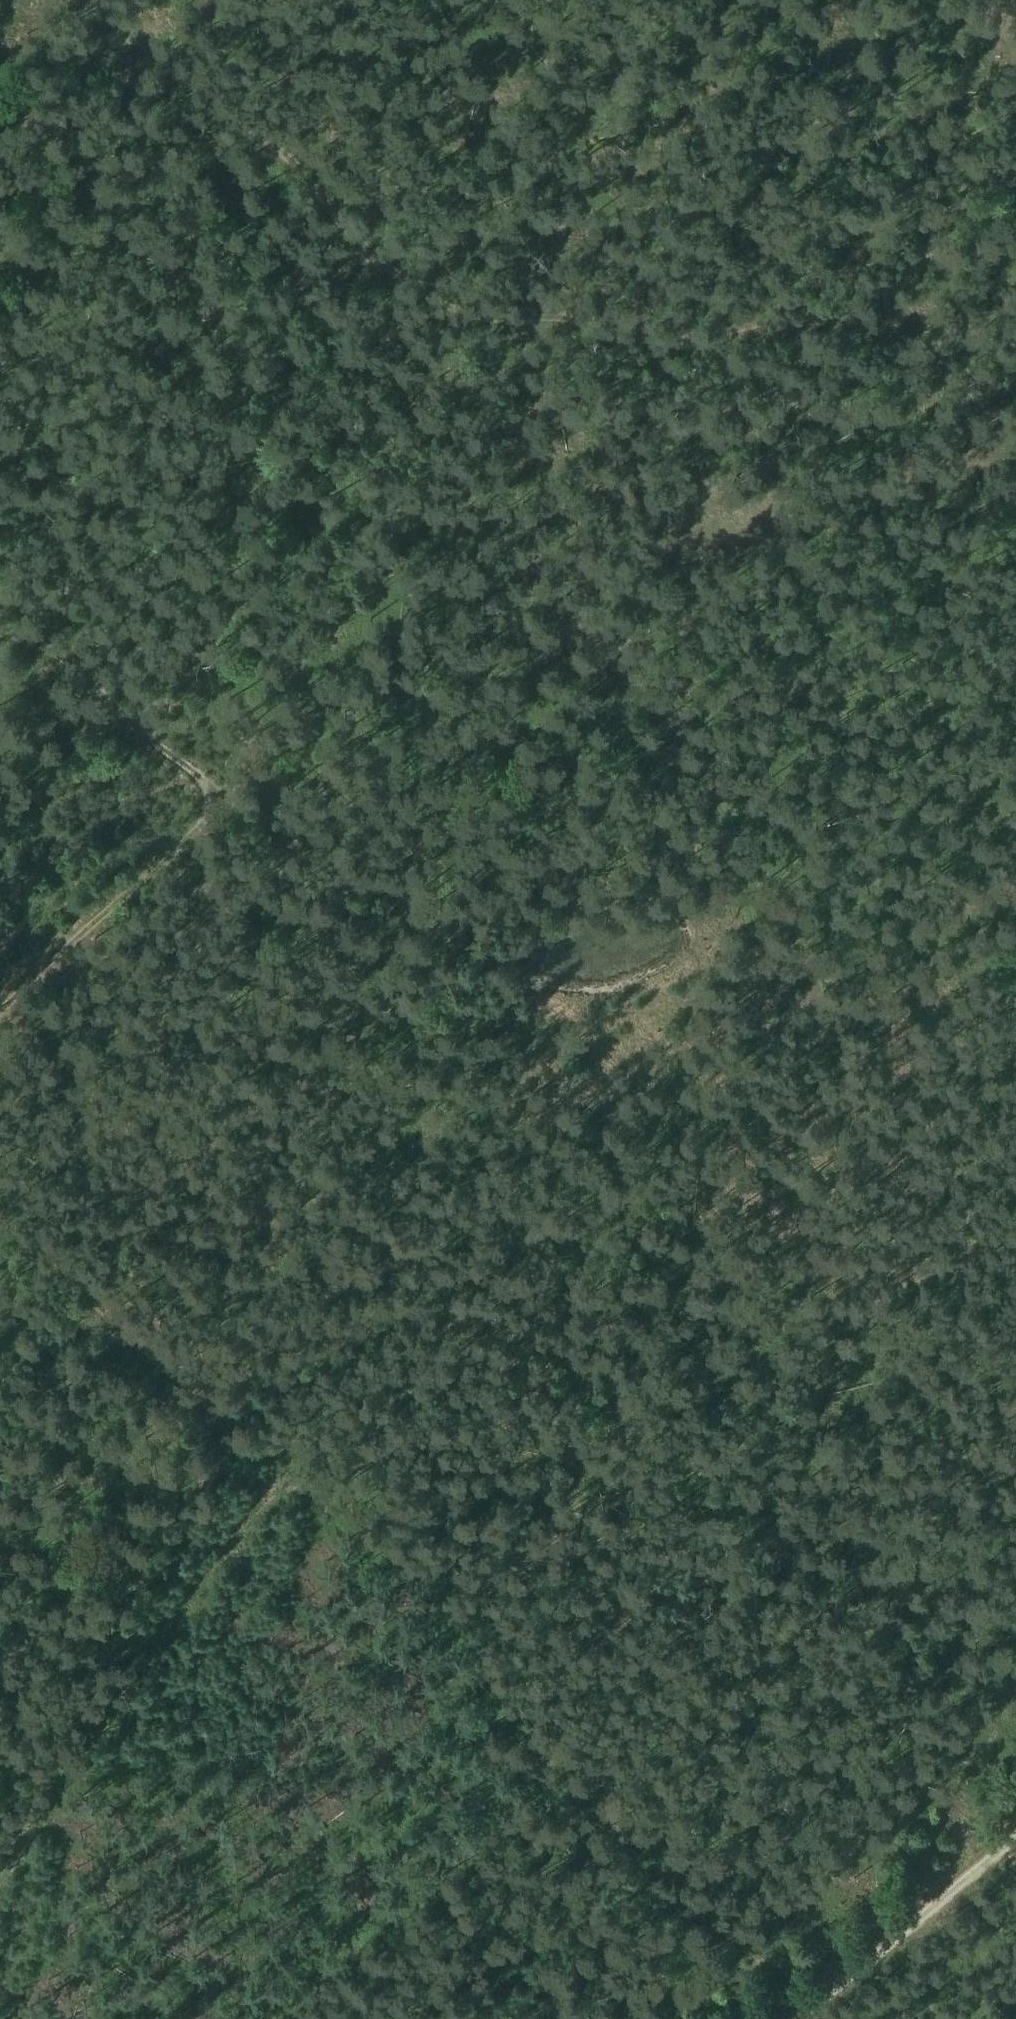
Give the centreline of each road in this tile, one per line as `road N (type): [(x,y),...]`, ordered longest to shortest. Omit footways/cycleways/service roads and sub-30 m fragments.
road 1 (track): [(0,634),(17,637),(82,686),(215,800),(213,816),(0,1010)]
road 2 (track): [(1015,1844),(806,2018)]

